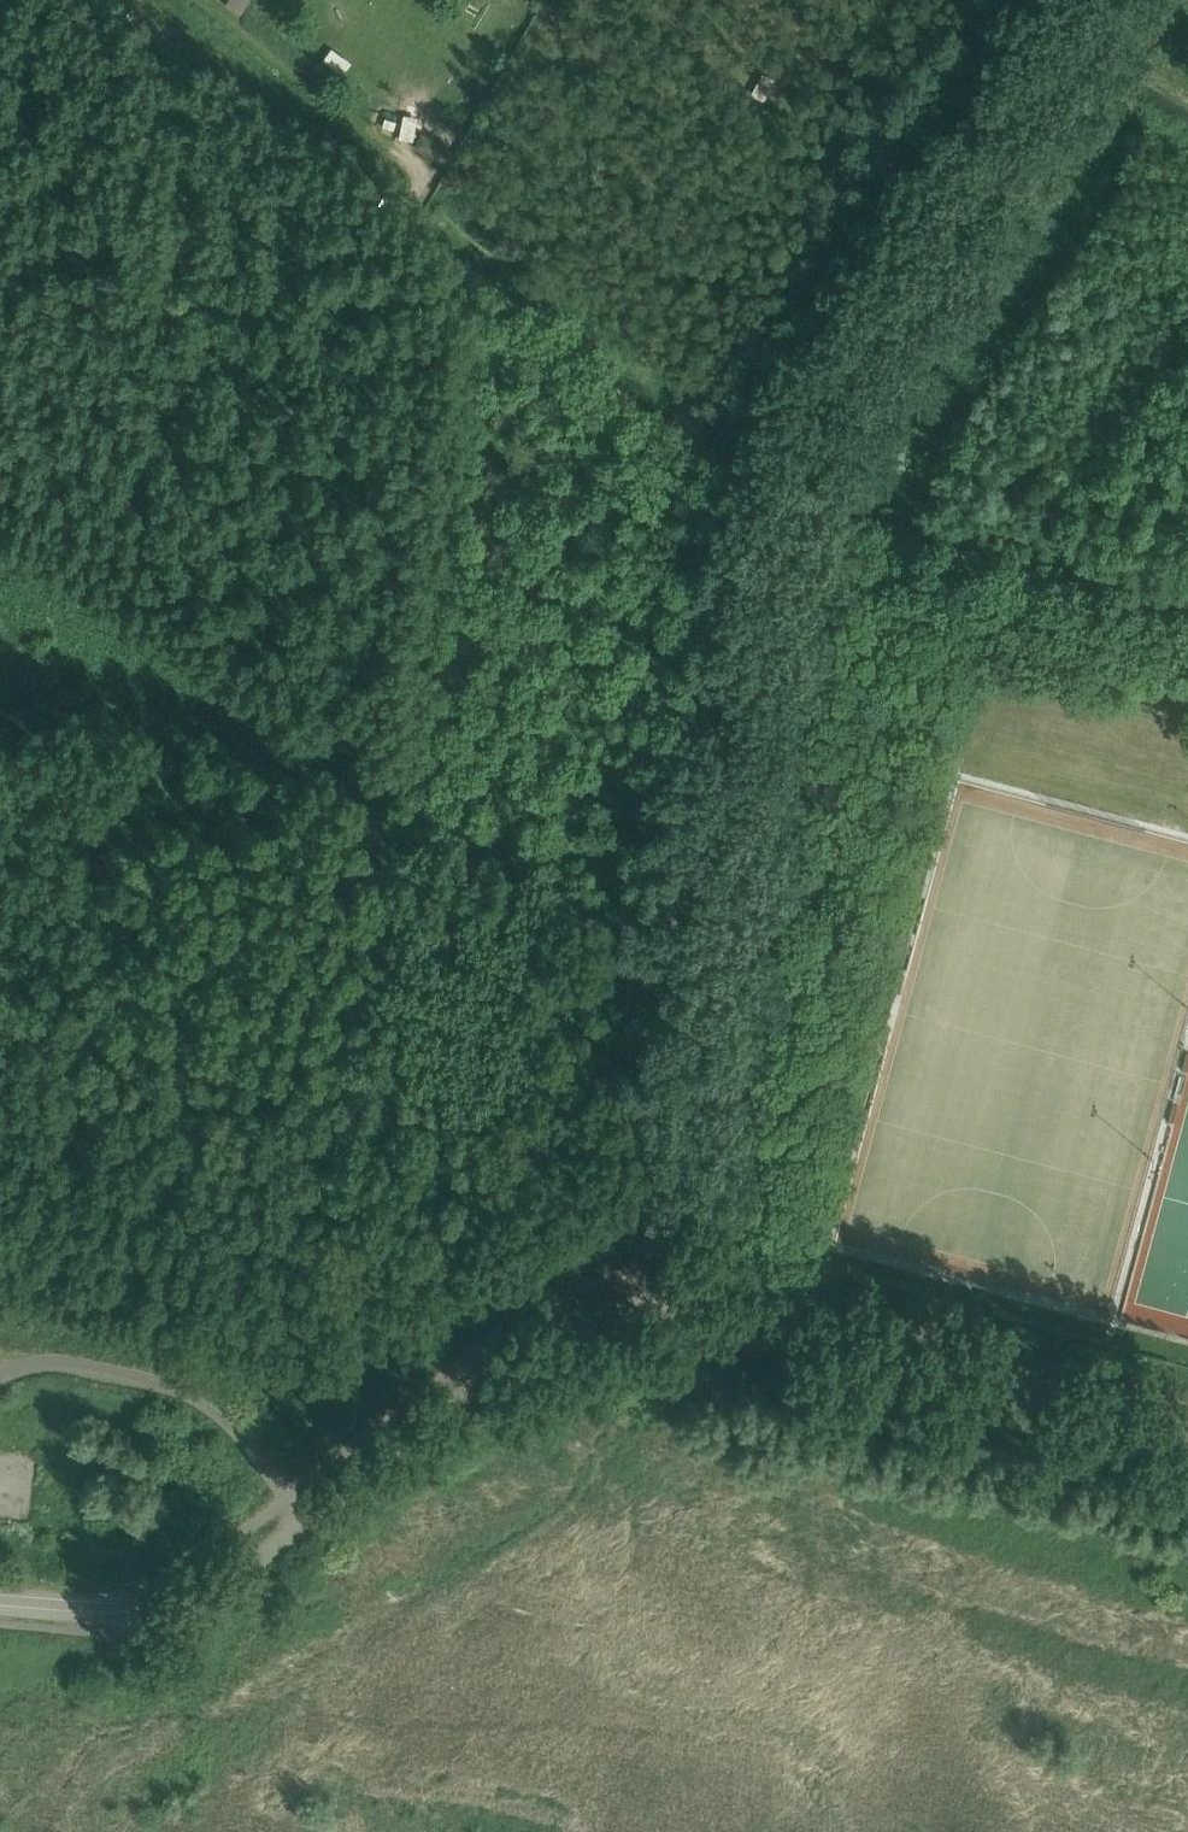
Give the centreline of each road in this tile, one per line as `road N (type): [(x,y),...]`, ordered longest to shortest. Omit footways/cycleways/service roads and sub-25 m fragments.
road 1 (track): [(1092,0),(814,439),(790,491),(746,703),(658,1266)]
road 2 (unclassified): [(1187,1439),(708,1309),(676,1303),(615,1309),(527,1352),(199,1605),(165,1616),(0,1606)]

